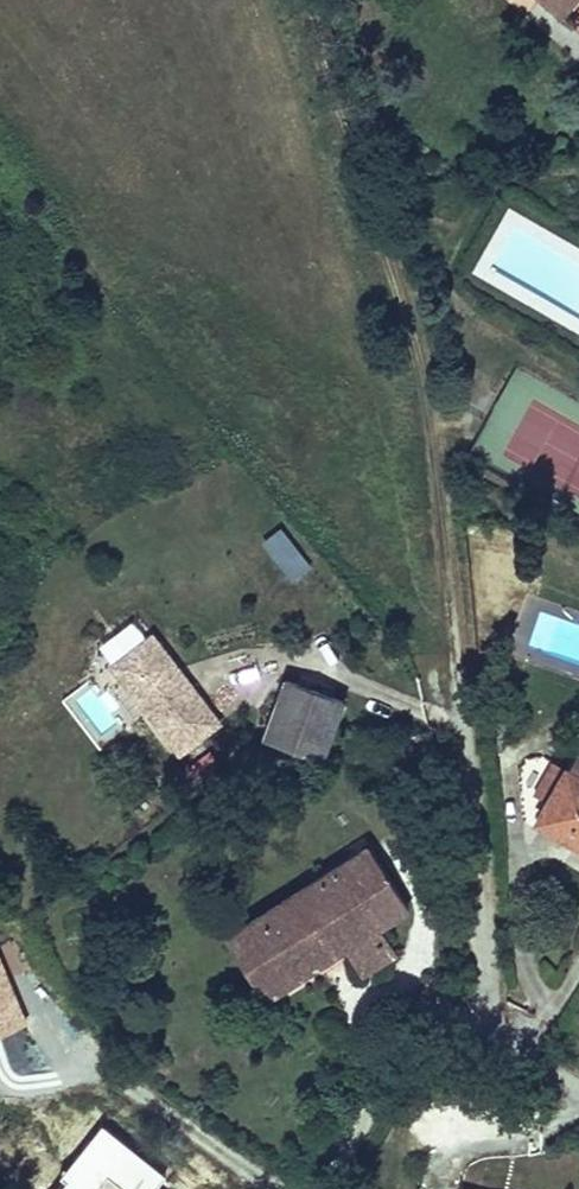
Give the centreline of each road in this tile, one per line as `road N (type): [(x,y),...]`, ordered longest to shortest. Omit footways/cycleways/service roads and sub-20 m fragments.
road 1 (residential): [(485,1042),(471,780),(435,446),(399,275)]
road 2 (track): [(399,275),(309,0)]
road 3 (track): [(325,1188),(413,1036),(435,1020)]

